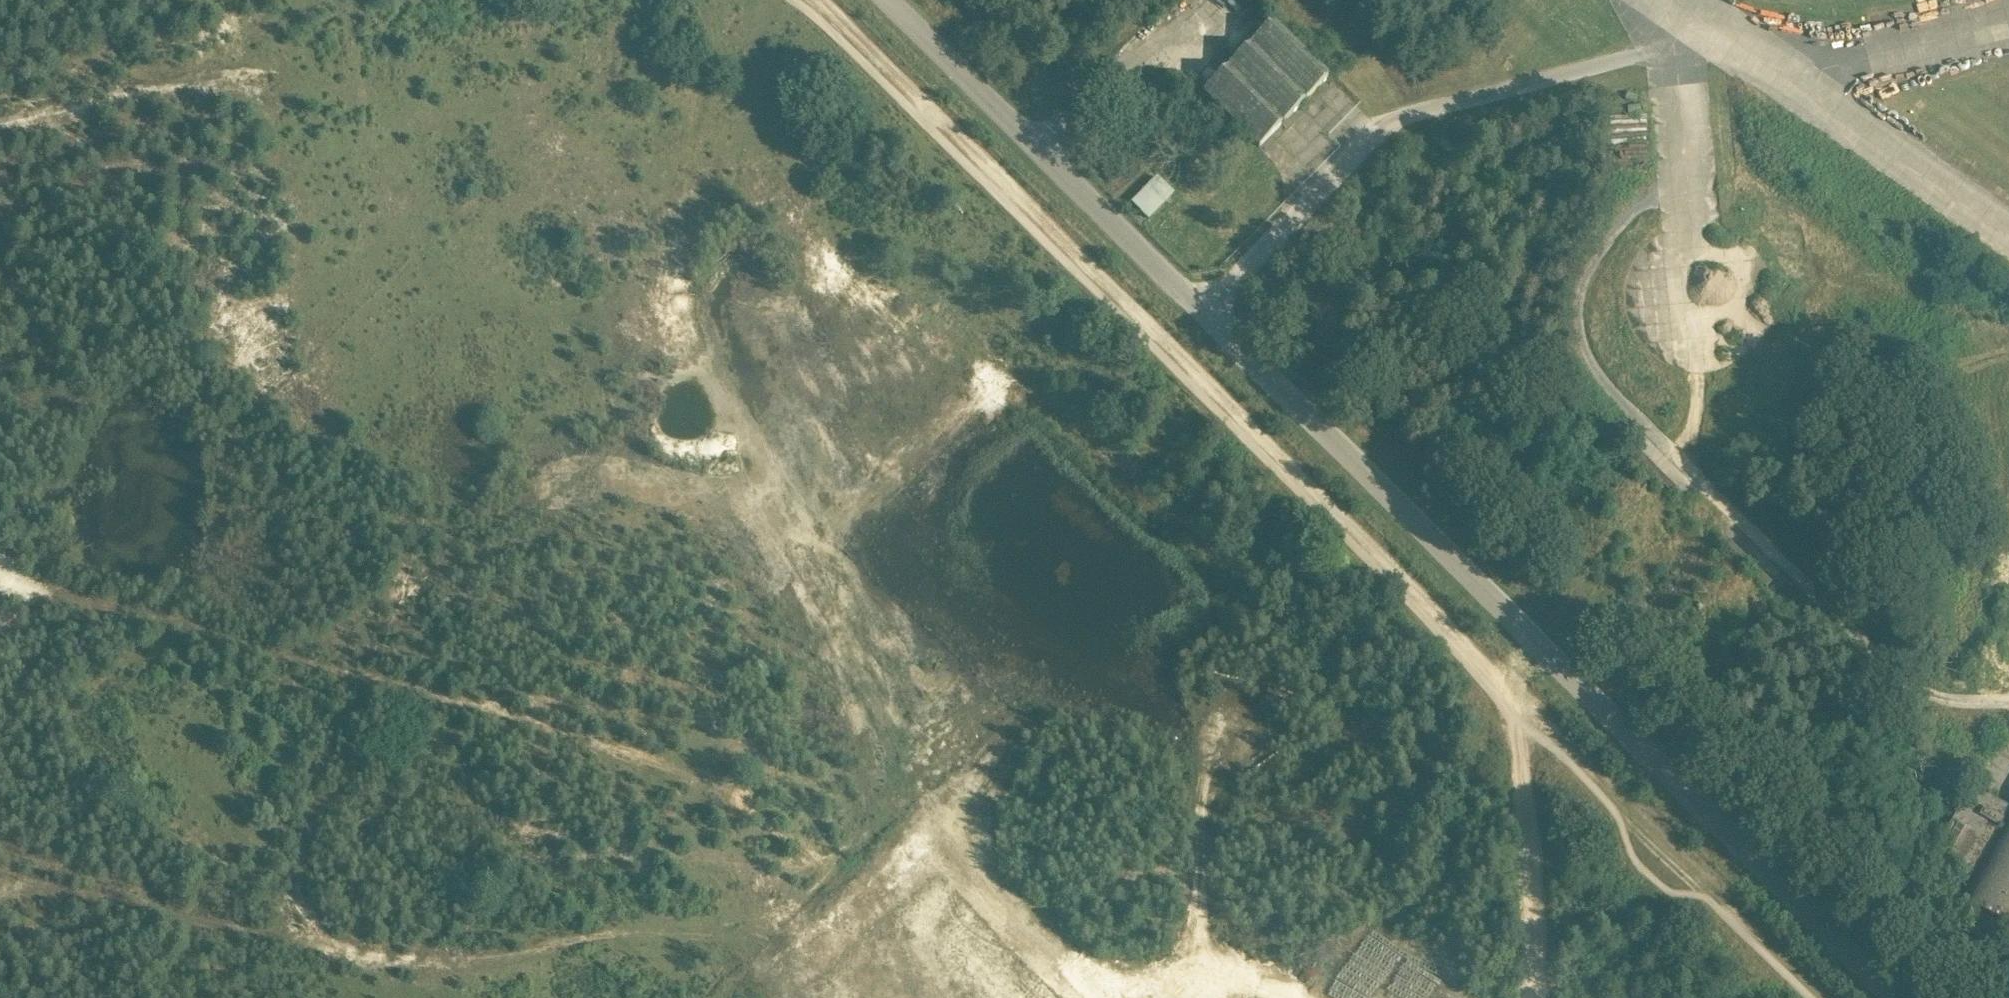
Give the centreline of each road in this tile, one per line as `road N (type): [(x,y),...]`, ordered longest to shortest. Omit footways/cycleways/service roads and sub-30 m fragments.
road 1 (track): [(1825,997),(816,0)]
road 2 (unclassified): [(875,0),(1883,997)]
road 3 (residential): [(2008,249),(1654,0)]
road 4 (track): [(1046,997),(1067,976),(1178,972),(1266,997)]

